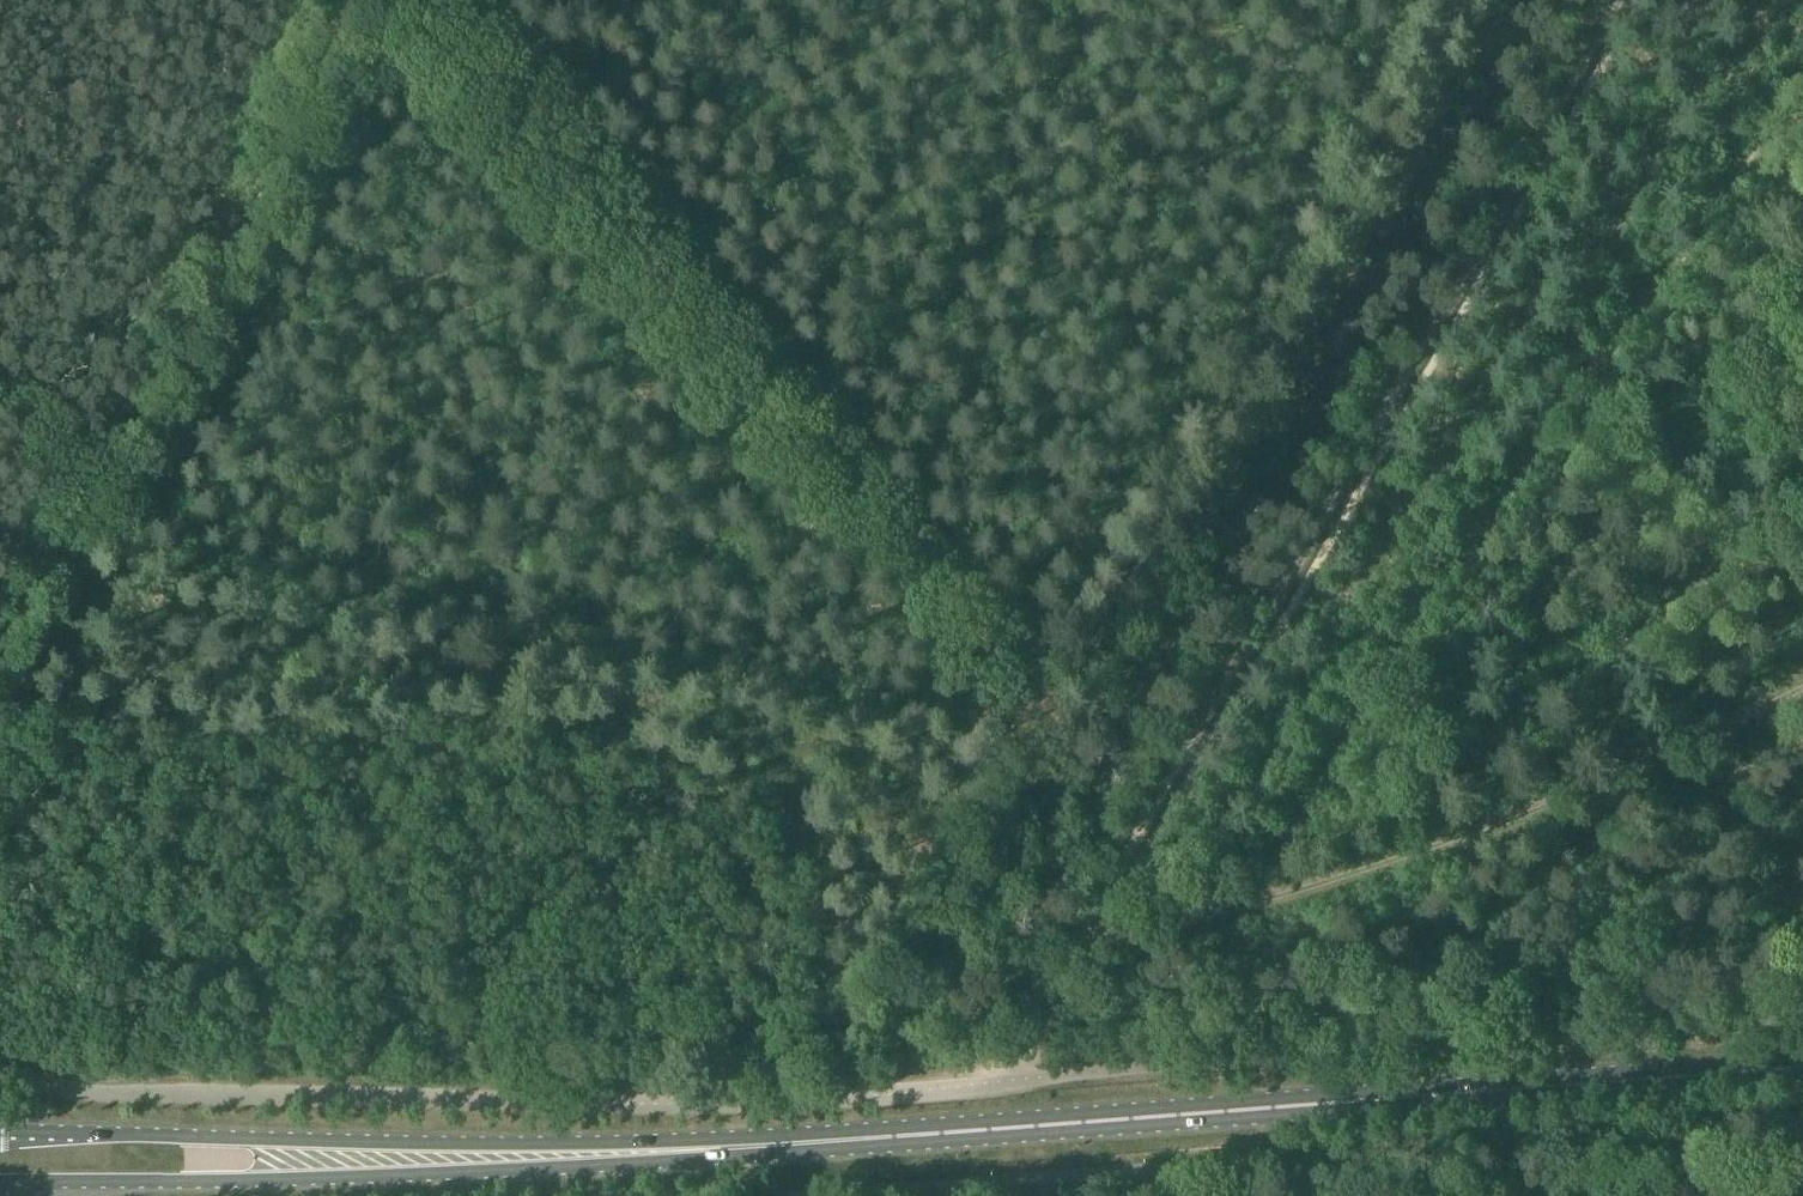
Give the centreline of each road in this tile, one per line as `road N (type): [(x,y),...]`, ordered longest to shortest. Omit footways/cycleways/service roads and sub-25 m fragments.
road 1 (unclassified): [(1029,1078),(856,1096),(532,1100),(79,1090),(0,1073)]
road 2 (primary): [(777,1144),(1802,1067)]
road 3 (track): [(419,0),(822,446),(1041,719)]
road 4 (track): [(1454,0),(1041,719)]
road 5 (primary): [(0,1180),(512,1171),(777,1144)]
road 6 (primary): [(777,1144),(0,1131)]
road 7 (unclassified): [(0,657),(373,0)]
road 8 (track): [(1802,688),(1374,862),(1098,941)]
road 9 (track): [(1041,719),(854,1069),(856,1096)]
road 10 (track): [(1228,909),(1118,858)]

